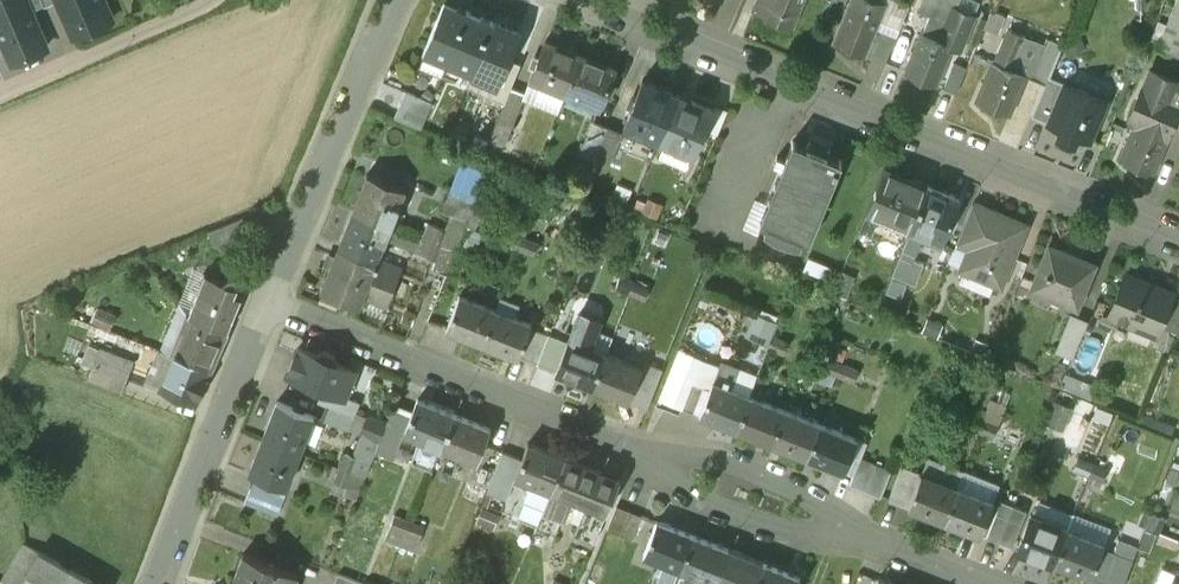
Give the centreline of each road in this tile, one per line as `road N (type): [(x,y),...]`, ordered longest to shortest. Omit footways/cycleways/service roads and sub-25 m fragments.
road 1 (residential): [(1178,232),(604,0)]
road 2 (residential): [(631,445),(264,300)]
road 3 (residential): [(264,300),(384,0)]
road 4 (residential): [(156,583),(264,300)]
road 5 (residential): [(631,445),(668,479),(732,513),(808,533),(865,537)]
road 6 (residential): [(865,537),(745,468),(631,445)]
road 7 (residential): [(214,0),(0,95)]
road 8 (residential): [(987,583),(865,537)]

